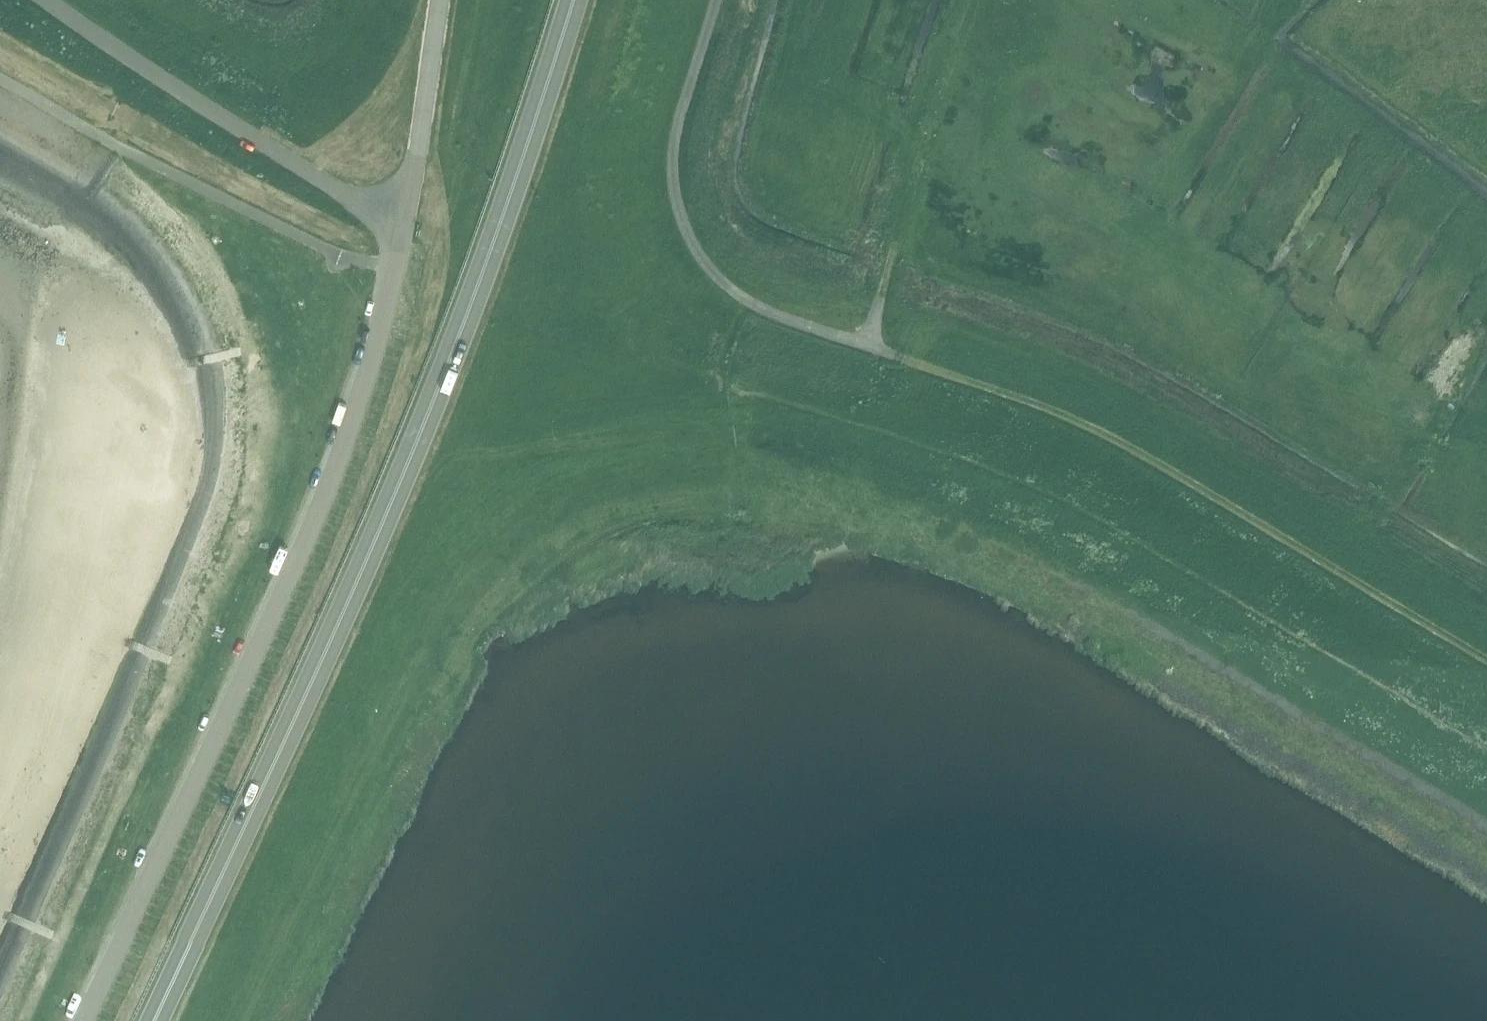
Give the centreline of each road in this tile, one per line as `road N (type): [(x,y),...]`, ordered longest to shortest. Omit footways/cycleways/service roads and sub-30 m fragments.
road 1 (trunk): [(153,1020),(436,394),(574,0)]
road 2 (unclassified): [(83,1020),(291,570),(370,363),(400,227)]
road 3 (track): [(902,358),(1117,442),(1486,662)]
road 4 (unclassified): [(902,358),(751,305),(714,275),(680,219),(670,168),(712,0)]
road 5 (unclassified): [(400,227),(49,0)]
road 6 (unclassified): [(400,227),(440,0)]

